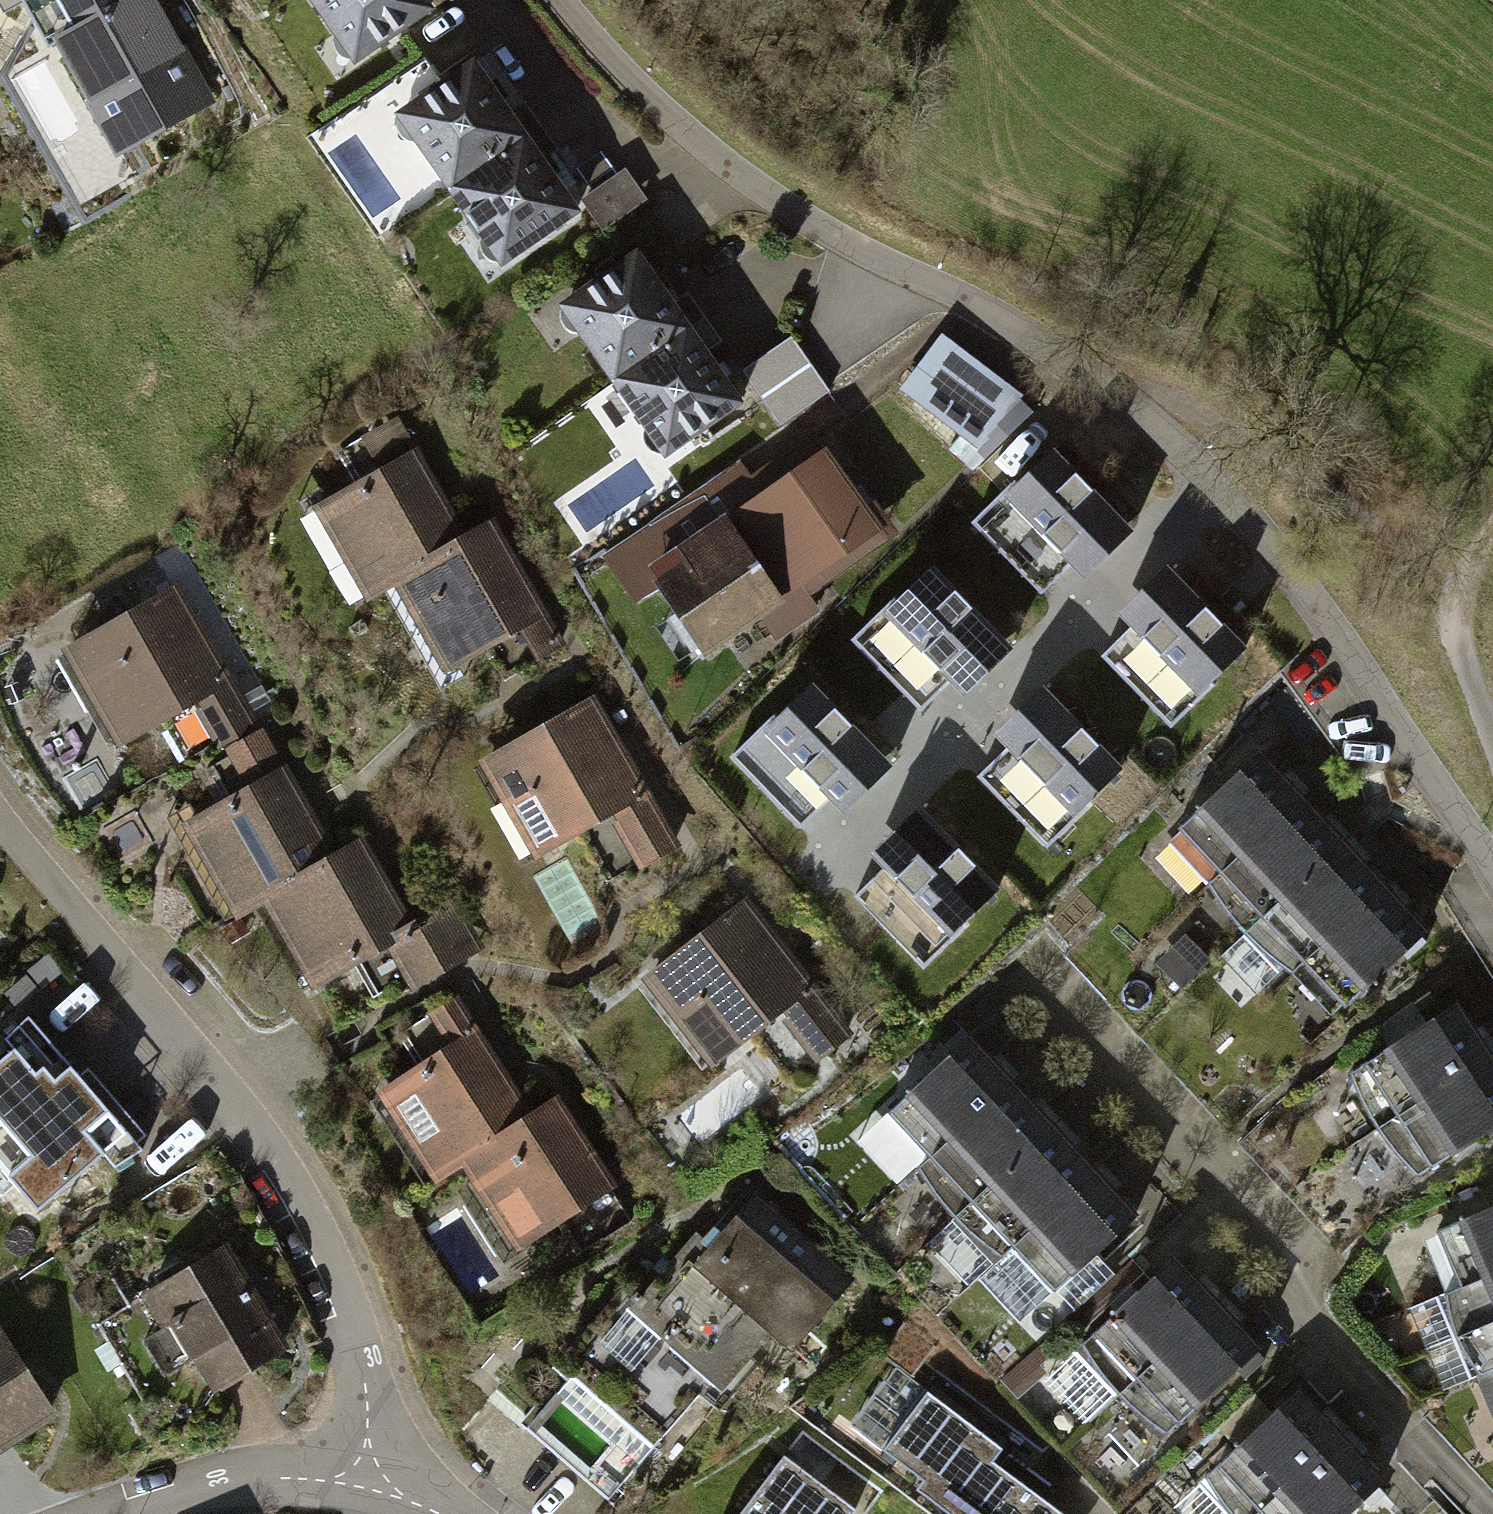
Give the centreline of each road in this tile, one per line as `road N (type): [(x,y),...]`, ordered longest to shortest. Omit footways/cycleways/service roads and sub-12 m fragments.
road 1 (residential): [(1492,860),(1306,591),(1158,416),(1036,324),(887,259),(755,187),(626,79),(560,0)]
road 2 (residential): [(372,1491),(367,1364),(296,1200),(0,820)]
road 3 (residential): [(1487,1513),(1300,1308),(1294,1263),(1029,981)]
road 4 (track): [(1460,580),(1309,487),(1198,464)]
road 5 (residential): [(123,1513),(269,1478),(372,1491)]
road 6 (track): [(1492,736),(1452,596),(1492,528)]

